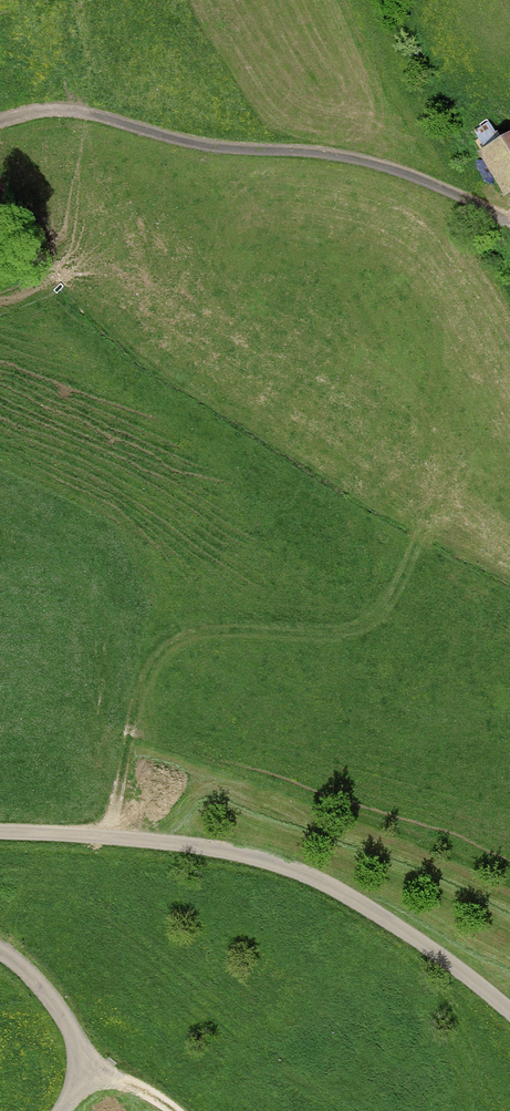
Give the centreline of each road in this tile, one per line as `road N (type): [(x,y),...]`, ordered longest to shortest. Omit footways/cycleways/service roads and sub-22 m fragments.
road 1 (residential): [(0,118),(52,111),(204,147),(386,163),(509,216)]
road 2 (track): [(126,833),(166,609),(177,599),(370,602),(382,598),(391,554)]
road 3 (track): [(192,1110),(83,1067),(53,997),(0,944)]
road 4 (track): [(9,116),(53,211),(56,254),(33,292),(0,306)]

